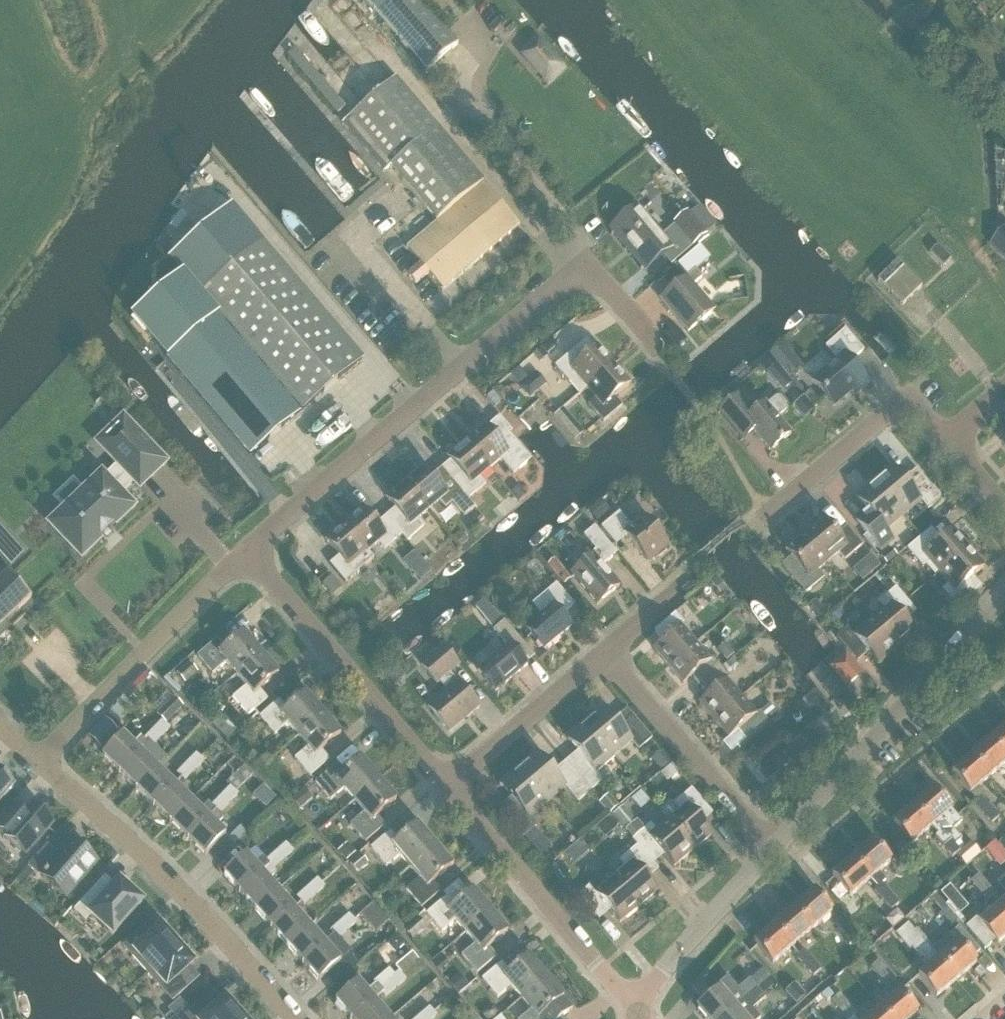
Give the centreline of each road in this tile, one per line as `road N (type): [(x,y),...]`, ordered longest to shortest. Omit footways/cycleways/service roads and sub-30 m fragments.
road 1 (residential): [(253,551),(580,261)]
road 2 (residential): [(294,1018),(43,759)]
road 3 (unclassified): [(776,846),(1004,595)]
road 4 (residential): [(450,785),(253,551)]
road 5 (residential): [(43,759),(253,551)]
road 6 (residential): [(633,1008),(450,785)]
road 7 (residential): [(776,846),(603,647)]
road 8 (residential): [(755,513),(883,411),(906,403),(929,414),(951,443)]
road 9 (unclassified): [(633,1008),(776,846)]
road 10 (residential): [(450,785),(603,647)]
road 11 (residential): [(580,261),(477,124)]

